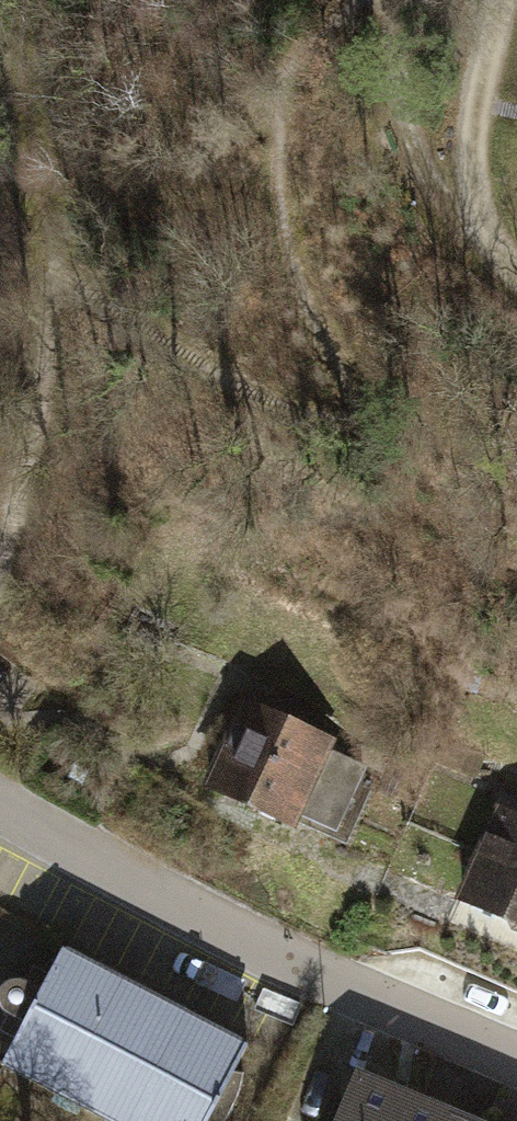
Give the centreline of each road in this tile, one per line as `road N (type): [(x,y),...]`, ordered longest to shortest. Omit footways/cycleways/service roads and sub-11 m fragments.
road 1 (residential): [(0,798),(236,935),(516,1060)]
road 2 (track): [(516,283),(496,269),(425,151),(360,0)]
road 3 (track): [(496,269),(473,151),(506,0)]

